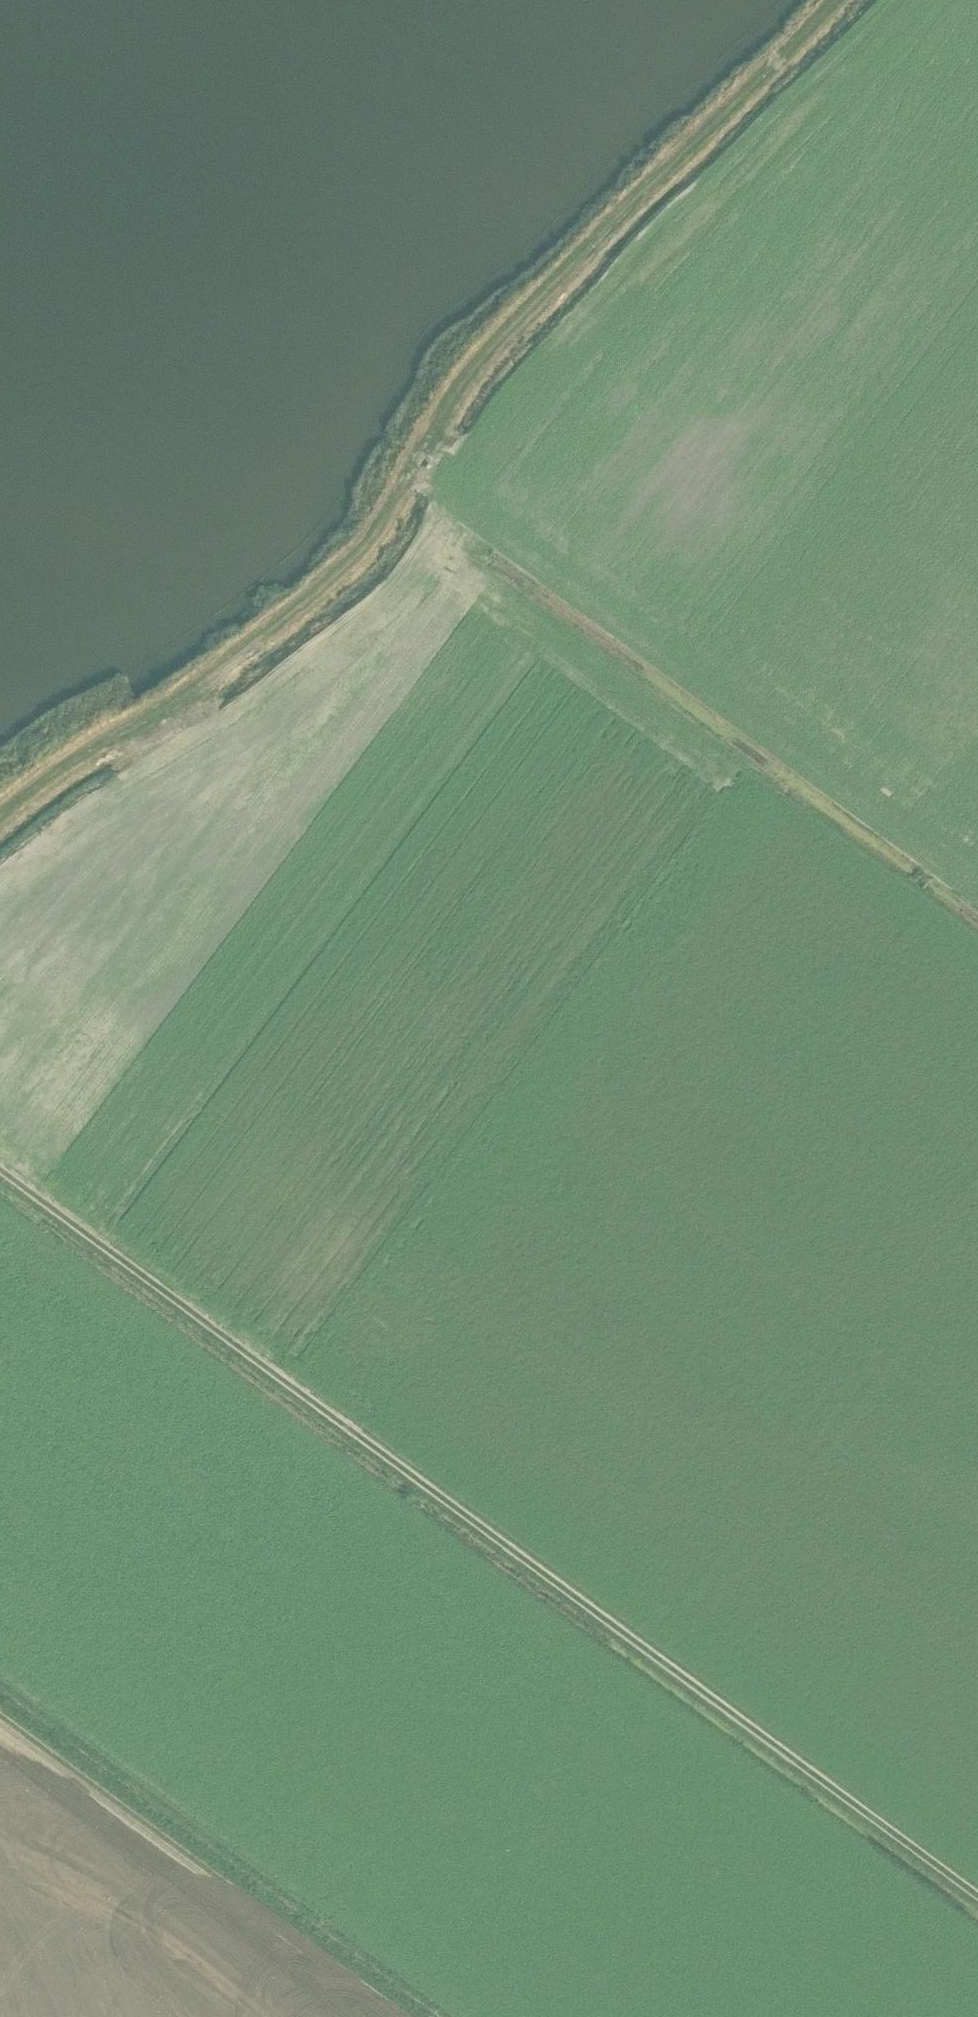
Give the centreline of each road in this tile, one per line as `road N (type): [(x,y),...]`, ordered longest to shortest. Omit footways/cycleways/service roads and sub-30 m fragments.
road 1 (track): [(0,1170),(977,1896)]
road 2 (track): [(831,0),(474,368),(435,446),(372,541),(218,671),(80,754),(0,817)]

